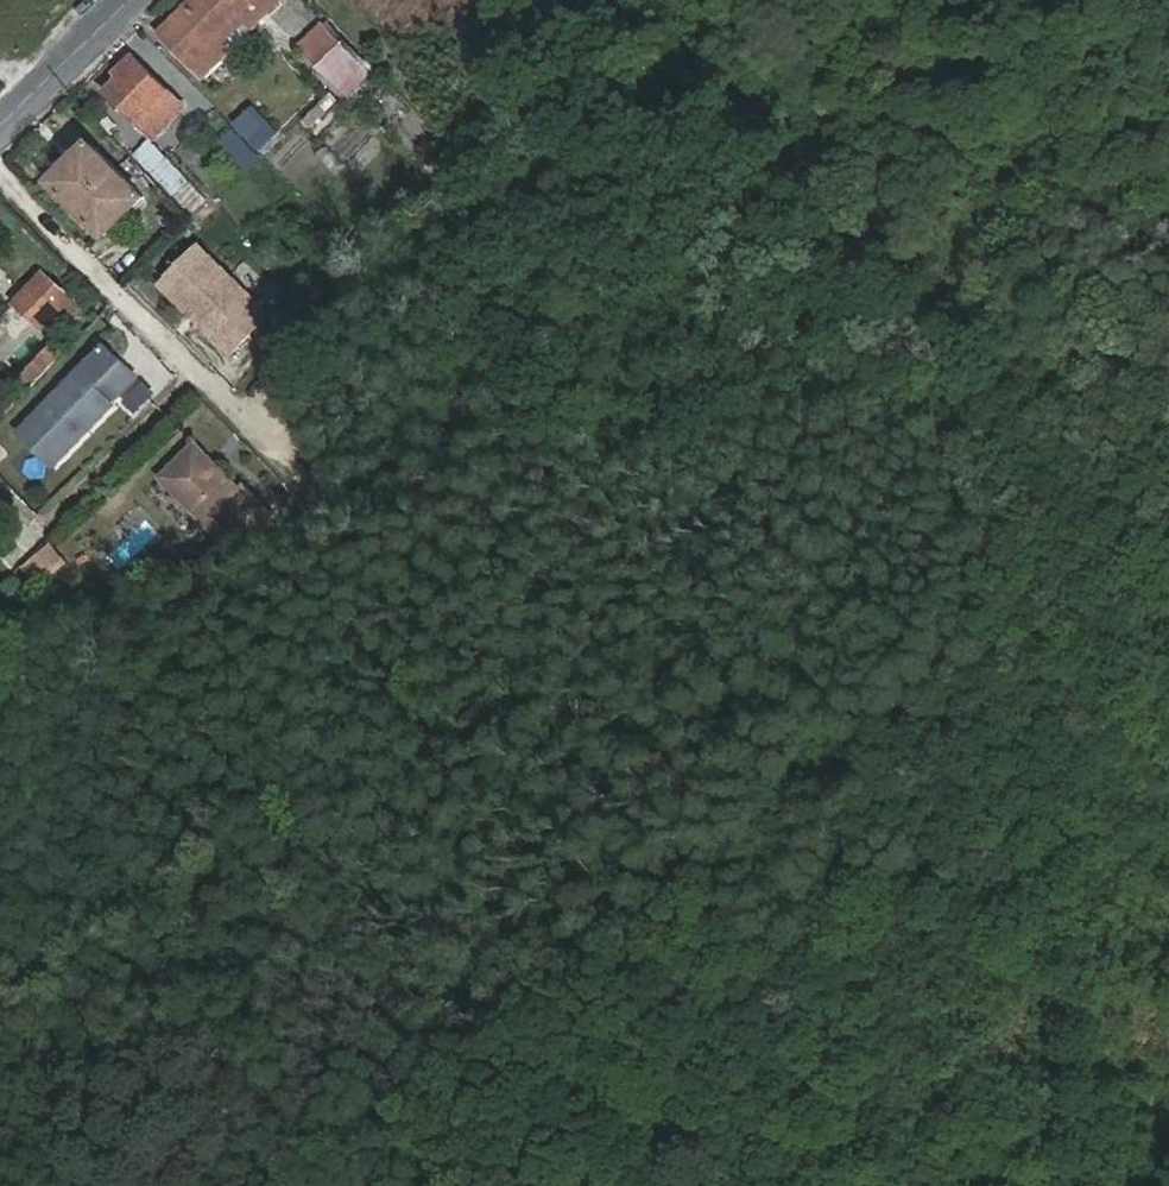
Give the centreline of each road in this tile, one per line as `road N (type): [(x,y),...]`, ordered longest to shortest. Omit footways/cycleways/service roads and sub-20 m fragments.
road 1 (tertiary): [(0,131),(134,0)]

